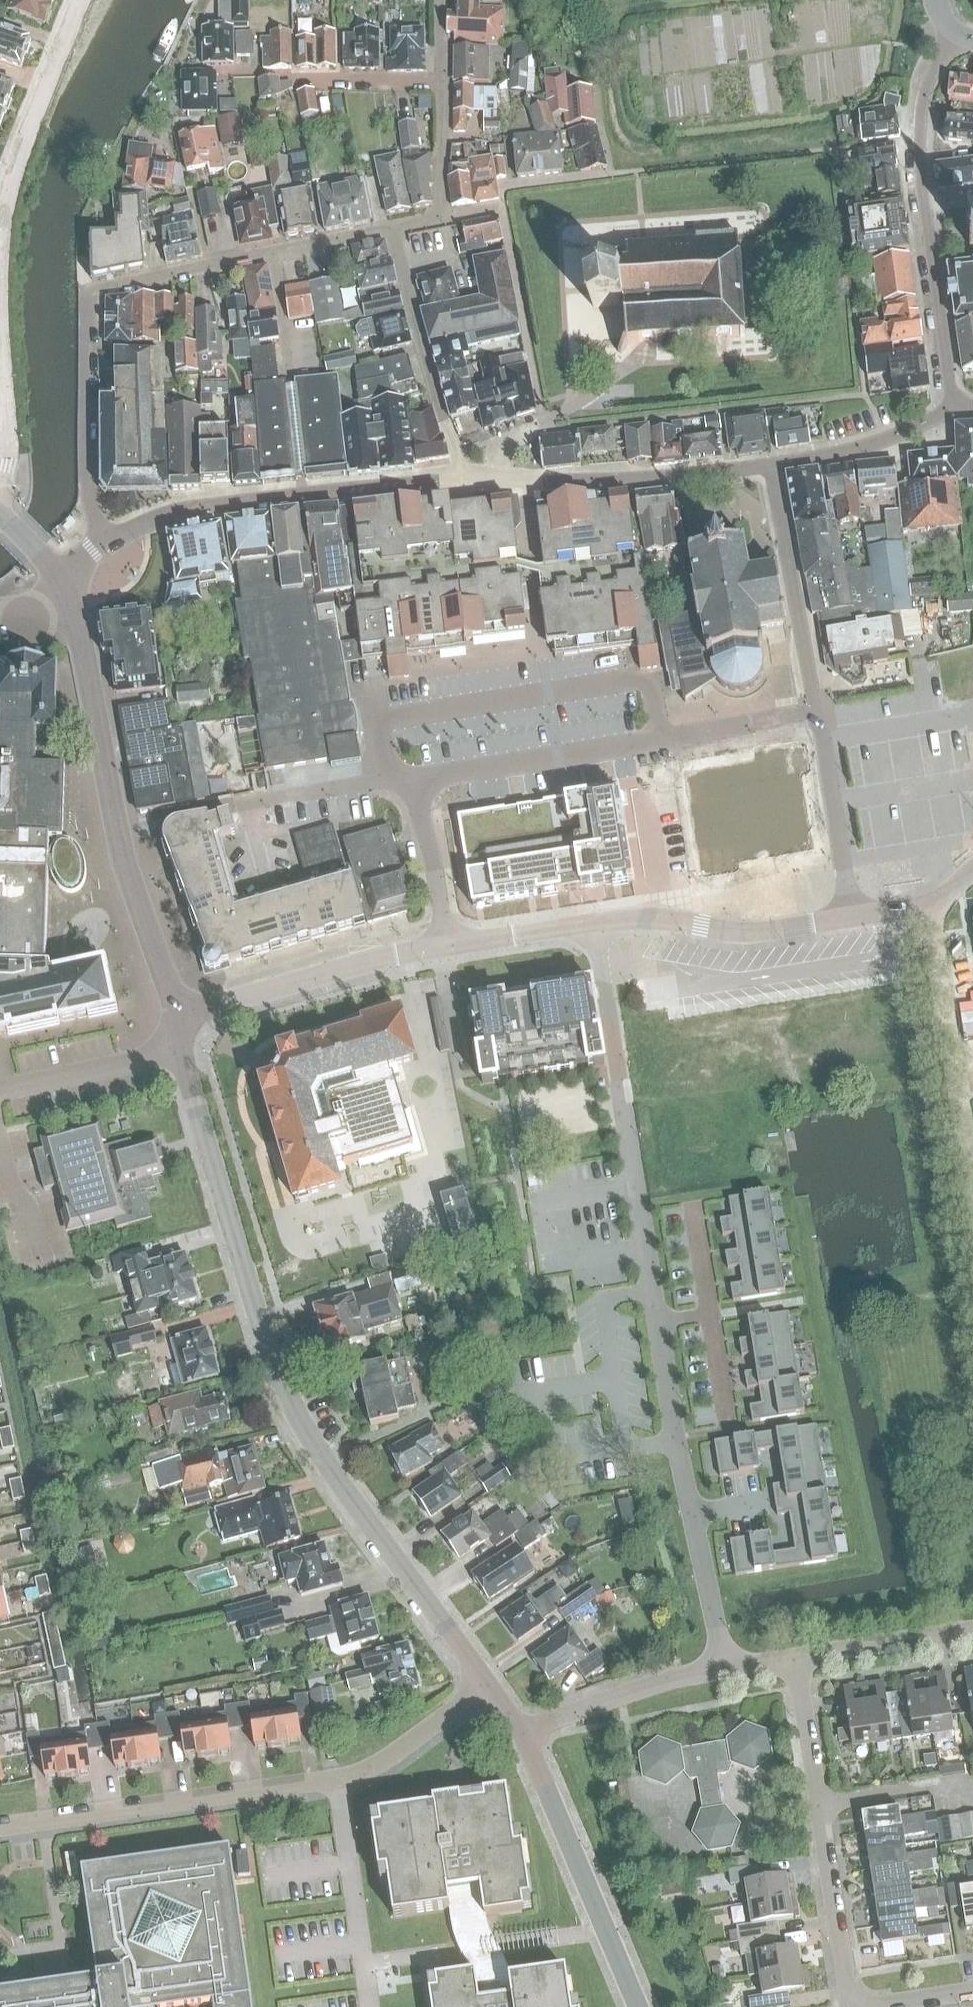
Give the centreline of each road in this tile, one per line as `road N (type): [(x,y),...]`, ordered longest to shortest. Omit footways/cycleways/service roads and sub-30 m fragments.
road 1 (residential): [(489,1686),(294,1420),(232,1239)]
road 2 (residential): [(0,1828),(336,1781),(402,1749),(489,1686)]
road 3 (tertiary): [(182,1018),(123,862),(65,581)]
road 4 (unclassified): [(102,538),(89,498),(90,295),(272,254)]
road 5 (residential): [(413,778),(817,710)]
road 6 (tertiary): [(447,947),(619,919),(752,934),(850,917)]
road 7 (residential): [(952,405),(919,139),(922,108),(954,32)]
road 8 (residential): [(102,538),(181,507),(463,482)]
road 9 (residential): [(850,2006),(795,1658)]
road 10 (residential): [(463,482),(609,481),(769,466)]
road 11 (residential): [(636,2006),(525,1736)]
road 12 (residential): [(795,1658),(686,1673),(525,1736)]
road 13 (tertiary): [(182,1018),(385,957),(447,947)]
road 14 (residential): [(972,1176),(931,907)]
road 15 (residential): [(463,482),(392,231)]
road 16 (residential): [(769,466),(817,710)]
road 17 (unclassified): [(0,230),(26,133),(84,0)]
road 18 (residential): [(438,86),(221,70)]
road 19 (residential): [(817,710),(850,917)]
road 20 (residential): [(769,466),(886,440),(952,405)]
road 21 (residential): [(0,1099),(185,1055)]
road 22 (unclassified): [(232,1239),(185,1055)]
road 23 (residential): [(234,805),(413,778)]
road 24 (residential): [(972,1630),(795,1658)]
road 25 (residential): [(447,947),(413,778)]
road 26 (residential): [(439,222),(438,86)]
road 27 (residential): [(289,377),(272,254)]
road 28 (unclassified): [(272,254),(392,231)]

